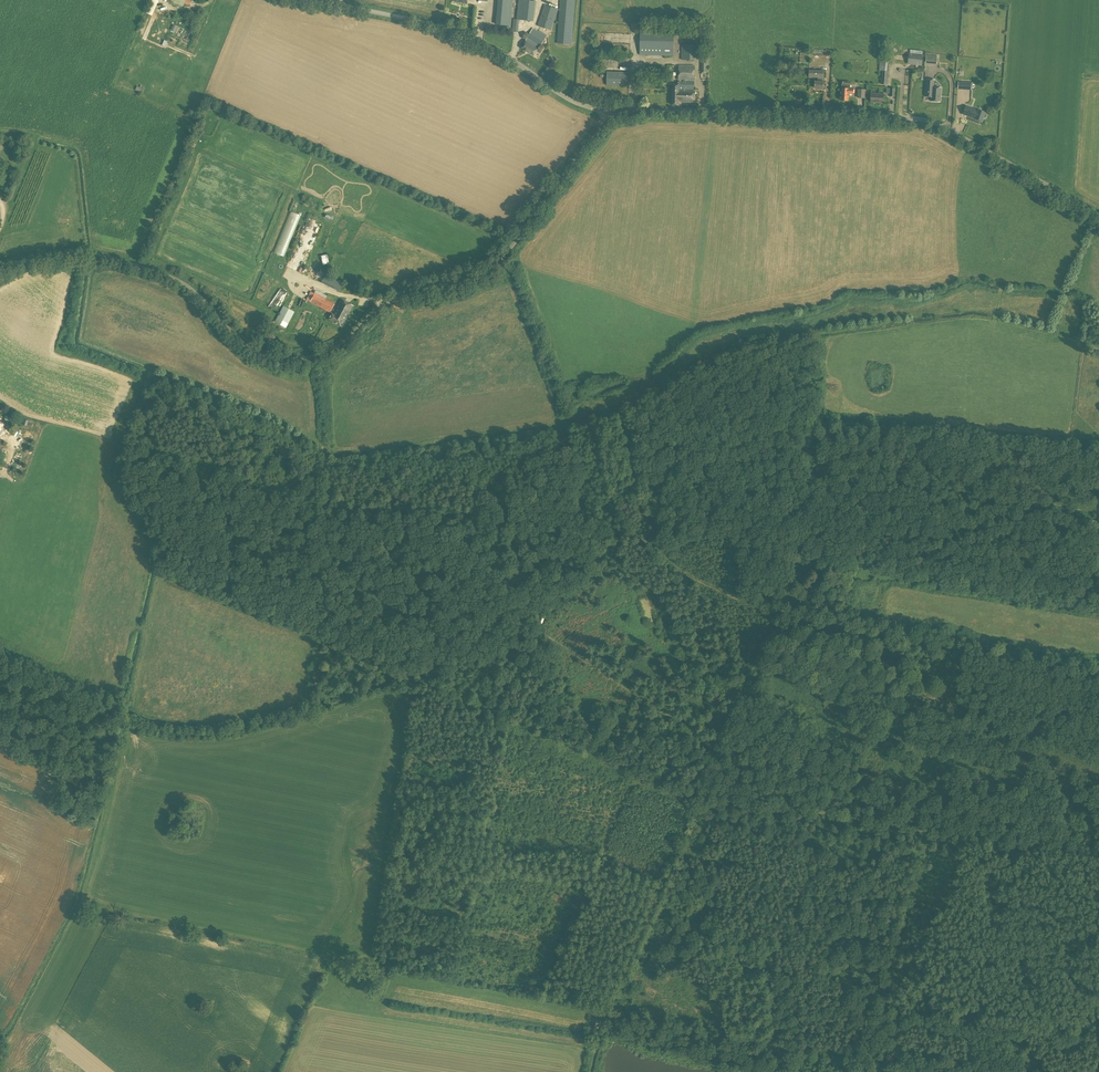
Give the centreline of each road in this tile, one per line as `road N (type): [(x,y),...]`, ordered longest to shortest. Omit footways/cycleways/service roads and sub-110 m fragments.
road 1 (unclassified): [(0,266),(68,254),(105,257),(183,283),(261,356),(330,354),(387,304),(495,269),(611,114)]
road 2 (unclassified): [(1098,215),(927,120),(611,114)]
road 3 (unclassified): [(611,114),(566,98),(447,30),(307,0)]

